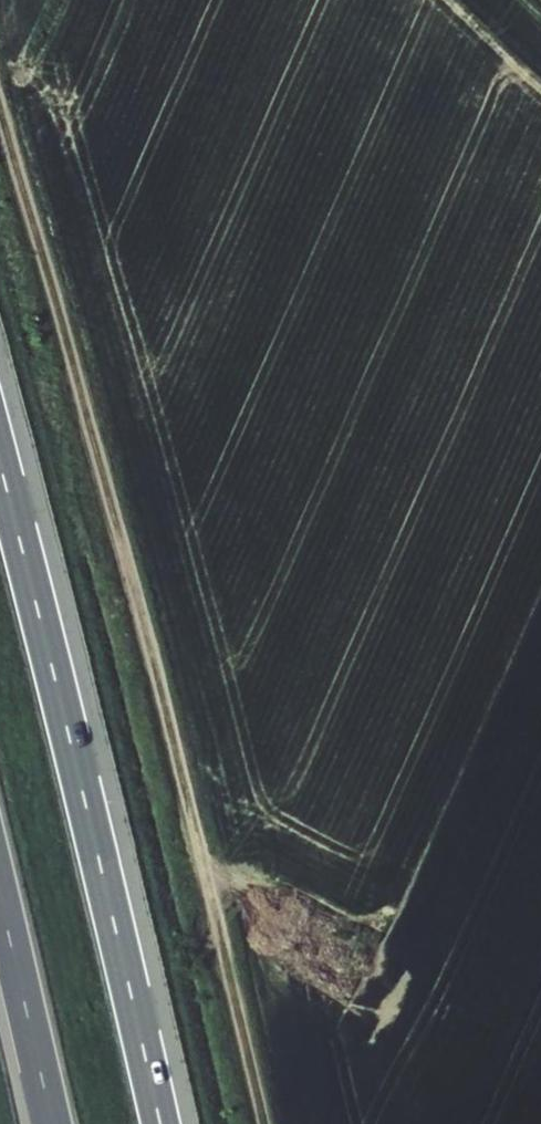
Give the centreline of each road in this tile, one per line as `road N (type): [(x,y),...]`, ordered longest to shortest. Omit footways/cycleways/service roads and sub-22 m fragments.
road 1 (track): [(256,1123),(224,973),(0,135)]
road 2 (motorway): [(161,1123),(0,461)]
road 3 (motorway): [(0,898),(52,1123)]

